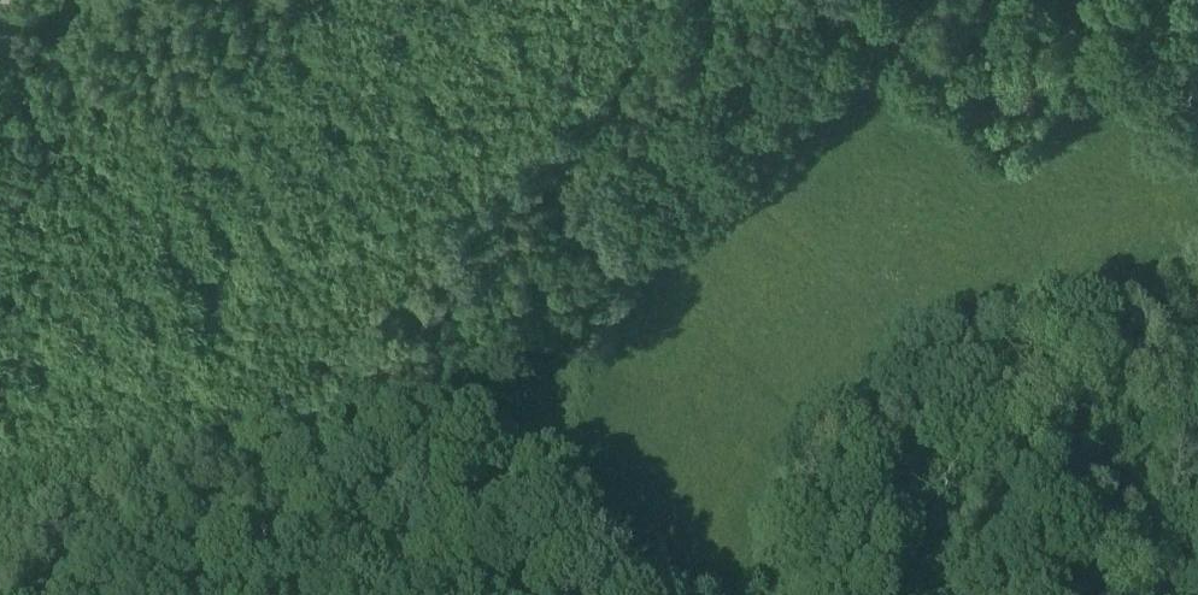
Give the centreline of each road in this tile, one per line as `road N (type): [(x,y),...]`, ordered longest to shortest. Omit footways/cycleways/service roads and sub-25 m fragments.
road 1 (track): [(688,0),(390,327),(323,389),(150,510),(0,593)]

